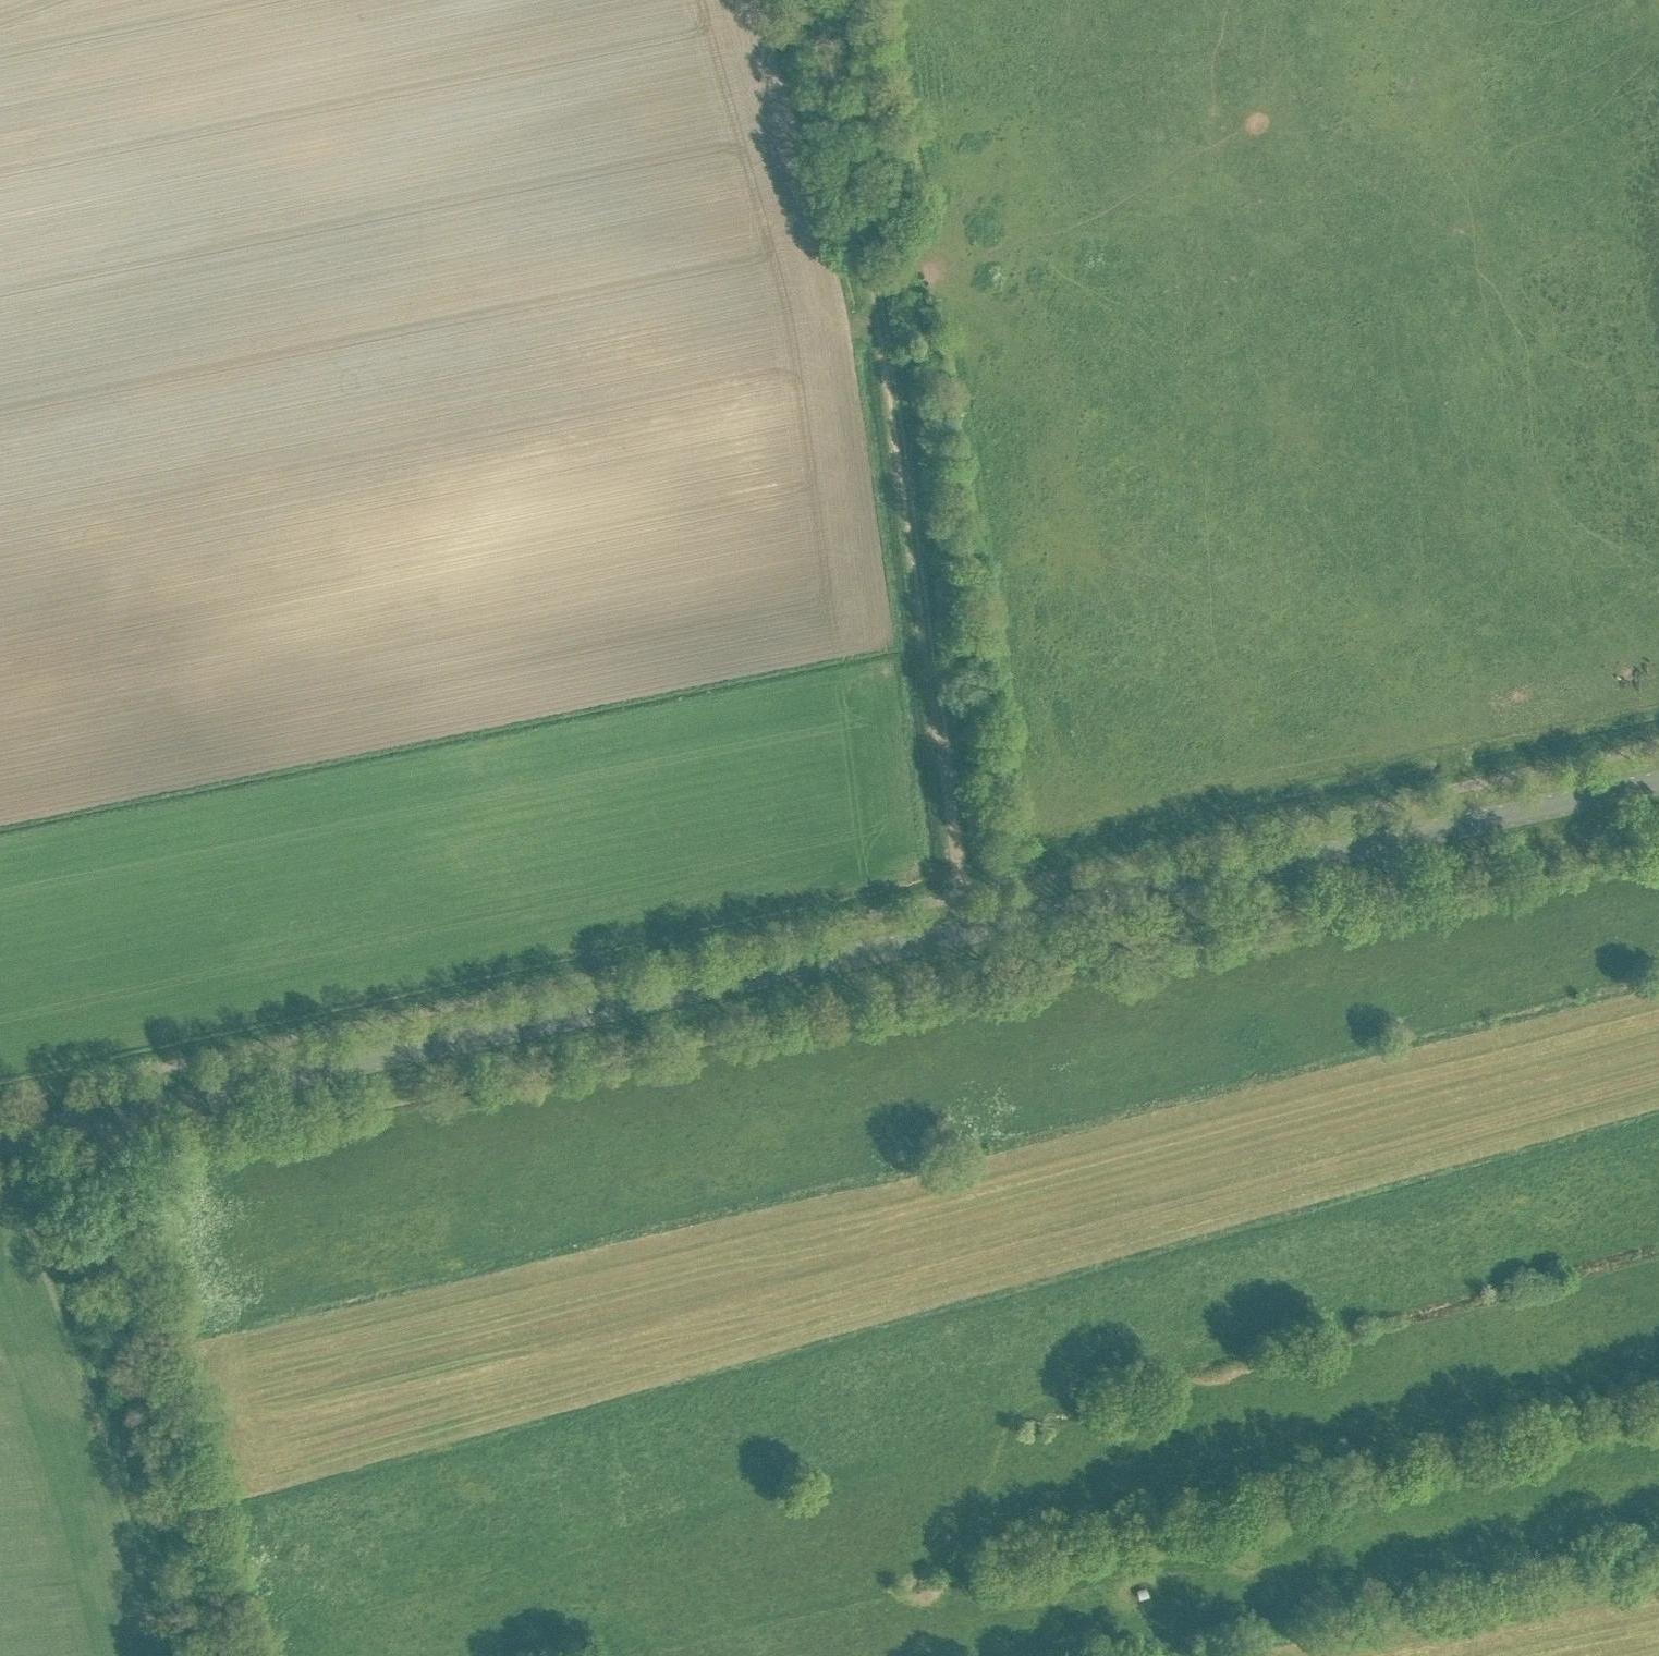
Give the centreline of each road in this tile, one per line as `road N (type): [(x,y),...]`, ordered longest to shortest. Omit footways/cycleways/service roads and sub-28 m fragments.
road 1 (tertiary): [(1658,783),(0,1141)]
road 2 (track): [(961,896),(885,346),(811,0)]
road 3 (track): [(239,1655),(104,1119)]

